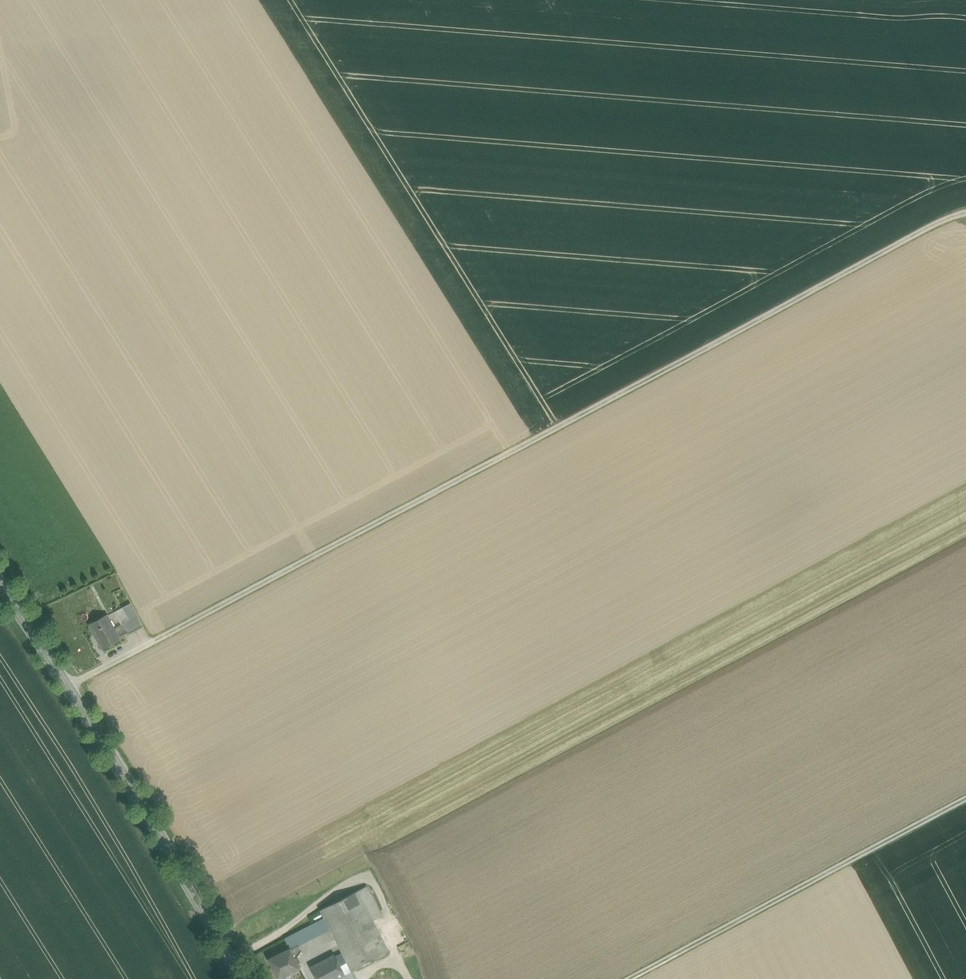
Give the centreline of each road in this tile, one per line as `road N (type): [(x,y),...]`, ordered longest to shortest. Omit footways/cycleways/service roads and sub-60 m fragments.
road 1 (track): [(965,219),(68,685)]
road 2 (secondary): [(0,585),(160,834),(239,978)]

